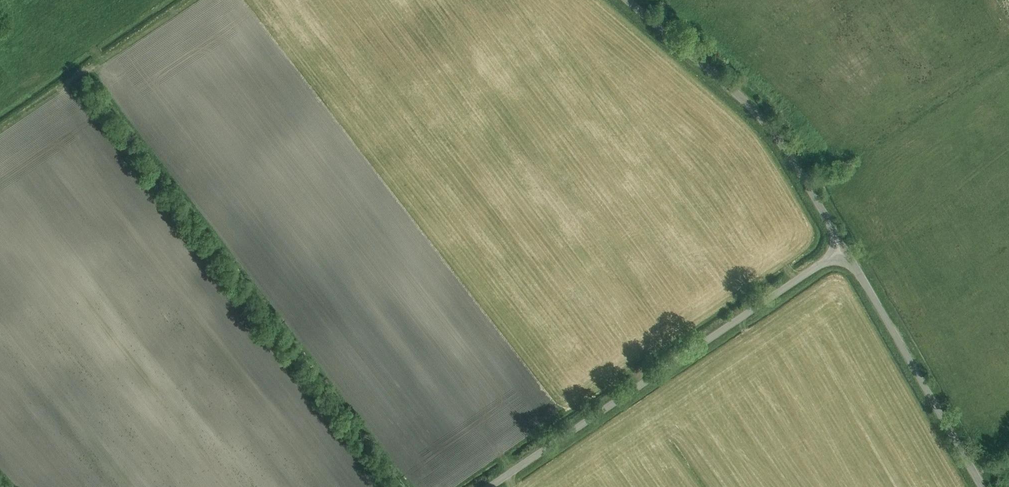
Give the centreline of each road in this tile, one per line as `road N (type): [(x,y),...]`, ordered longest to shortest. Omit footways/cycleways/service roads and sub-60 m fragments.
road 1 (unclassified): [(490,486),(844,247)]
road 2 (unclassified): [(844,247),(770,126),(628,0)]
road 3 (unclassified): [(983,486),(844,247)]
road 4 (track): [(185,0),(0,126)]

